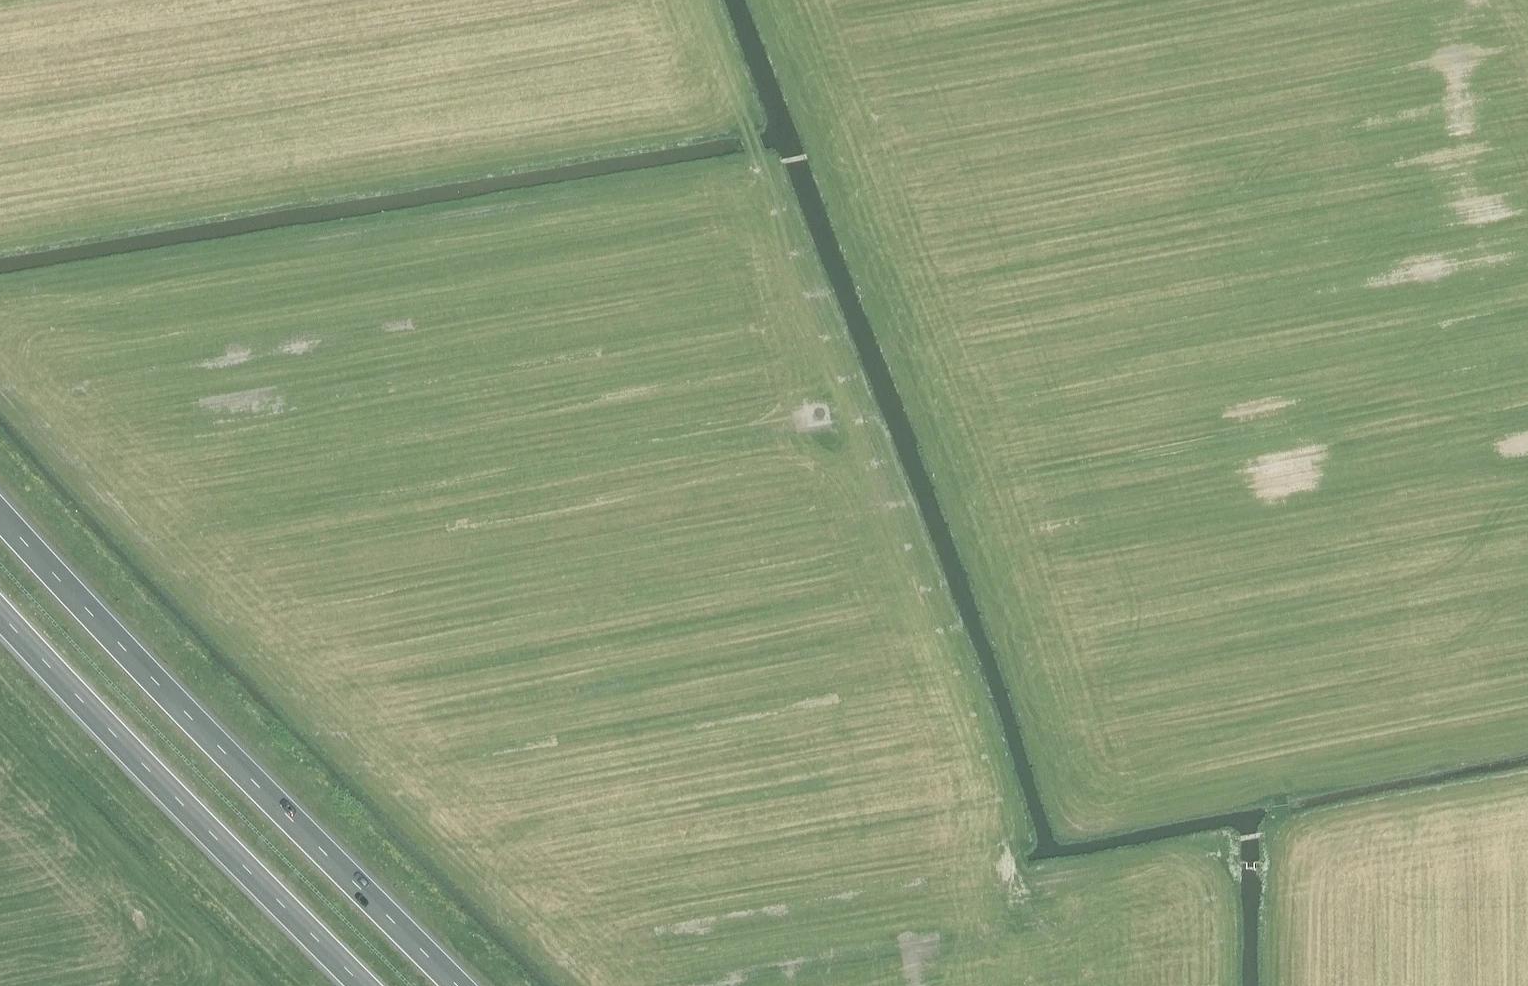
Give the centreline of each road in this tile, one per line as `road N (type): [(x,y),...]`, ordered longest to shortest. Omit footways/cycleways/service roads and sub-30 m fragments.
road 1 (trunk): [(454,985),(0,517)]
road 2 (trunk): [(0,615),(363,985)]

